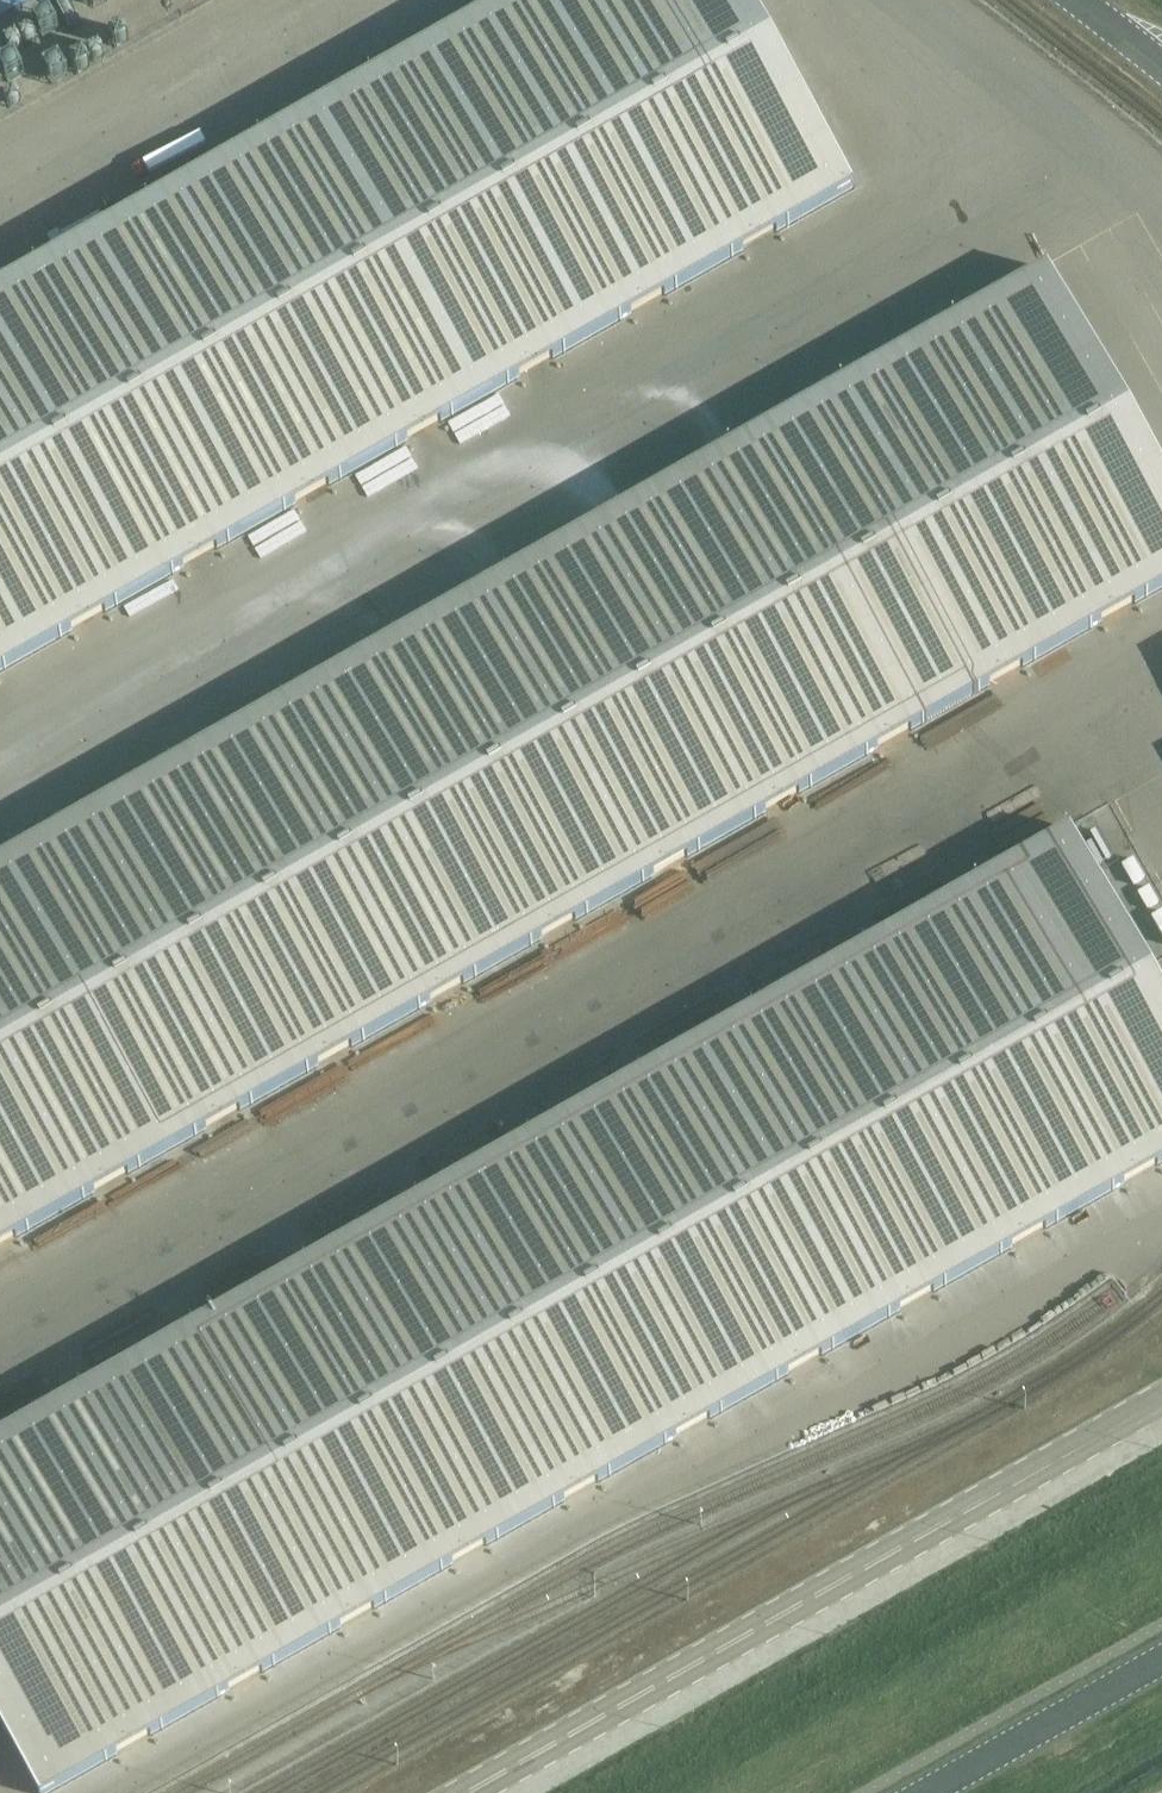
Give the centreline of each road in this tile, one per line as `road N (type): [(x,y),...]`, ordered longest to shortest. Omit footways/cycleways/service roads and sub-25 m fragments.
road 1 (unclassified): [(467,1792),(1161,1399)]
road 2 (unclassified): [(929,1792),(1161,1662)]

